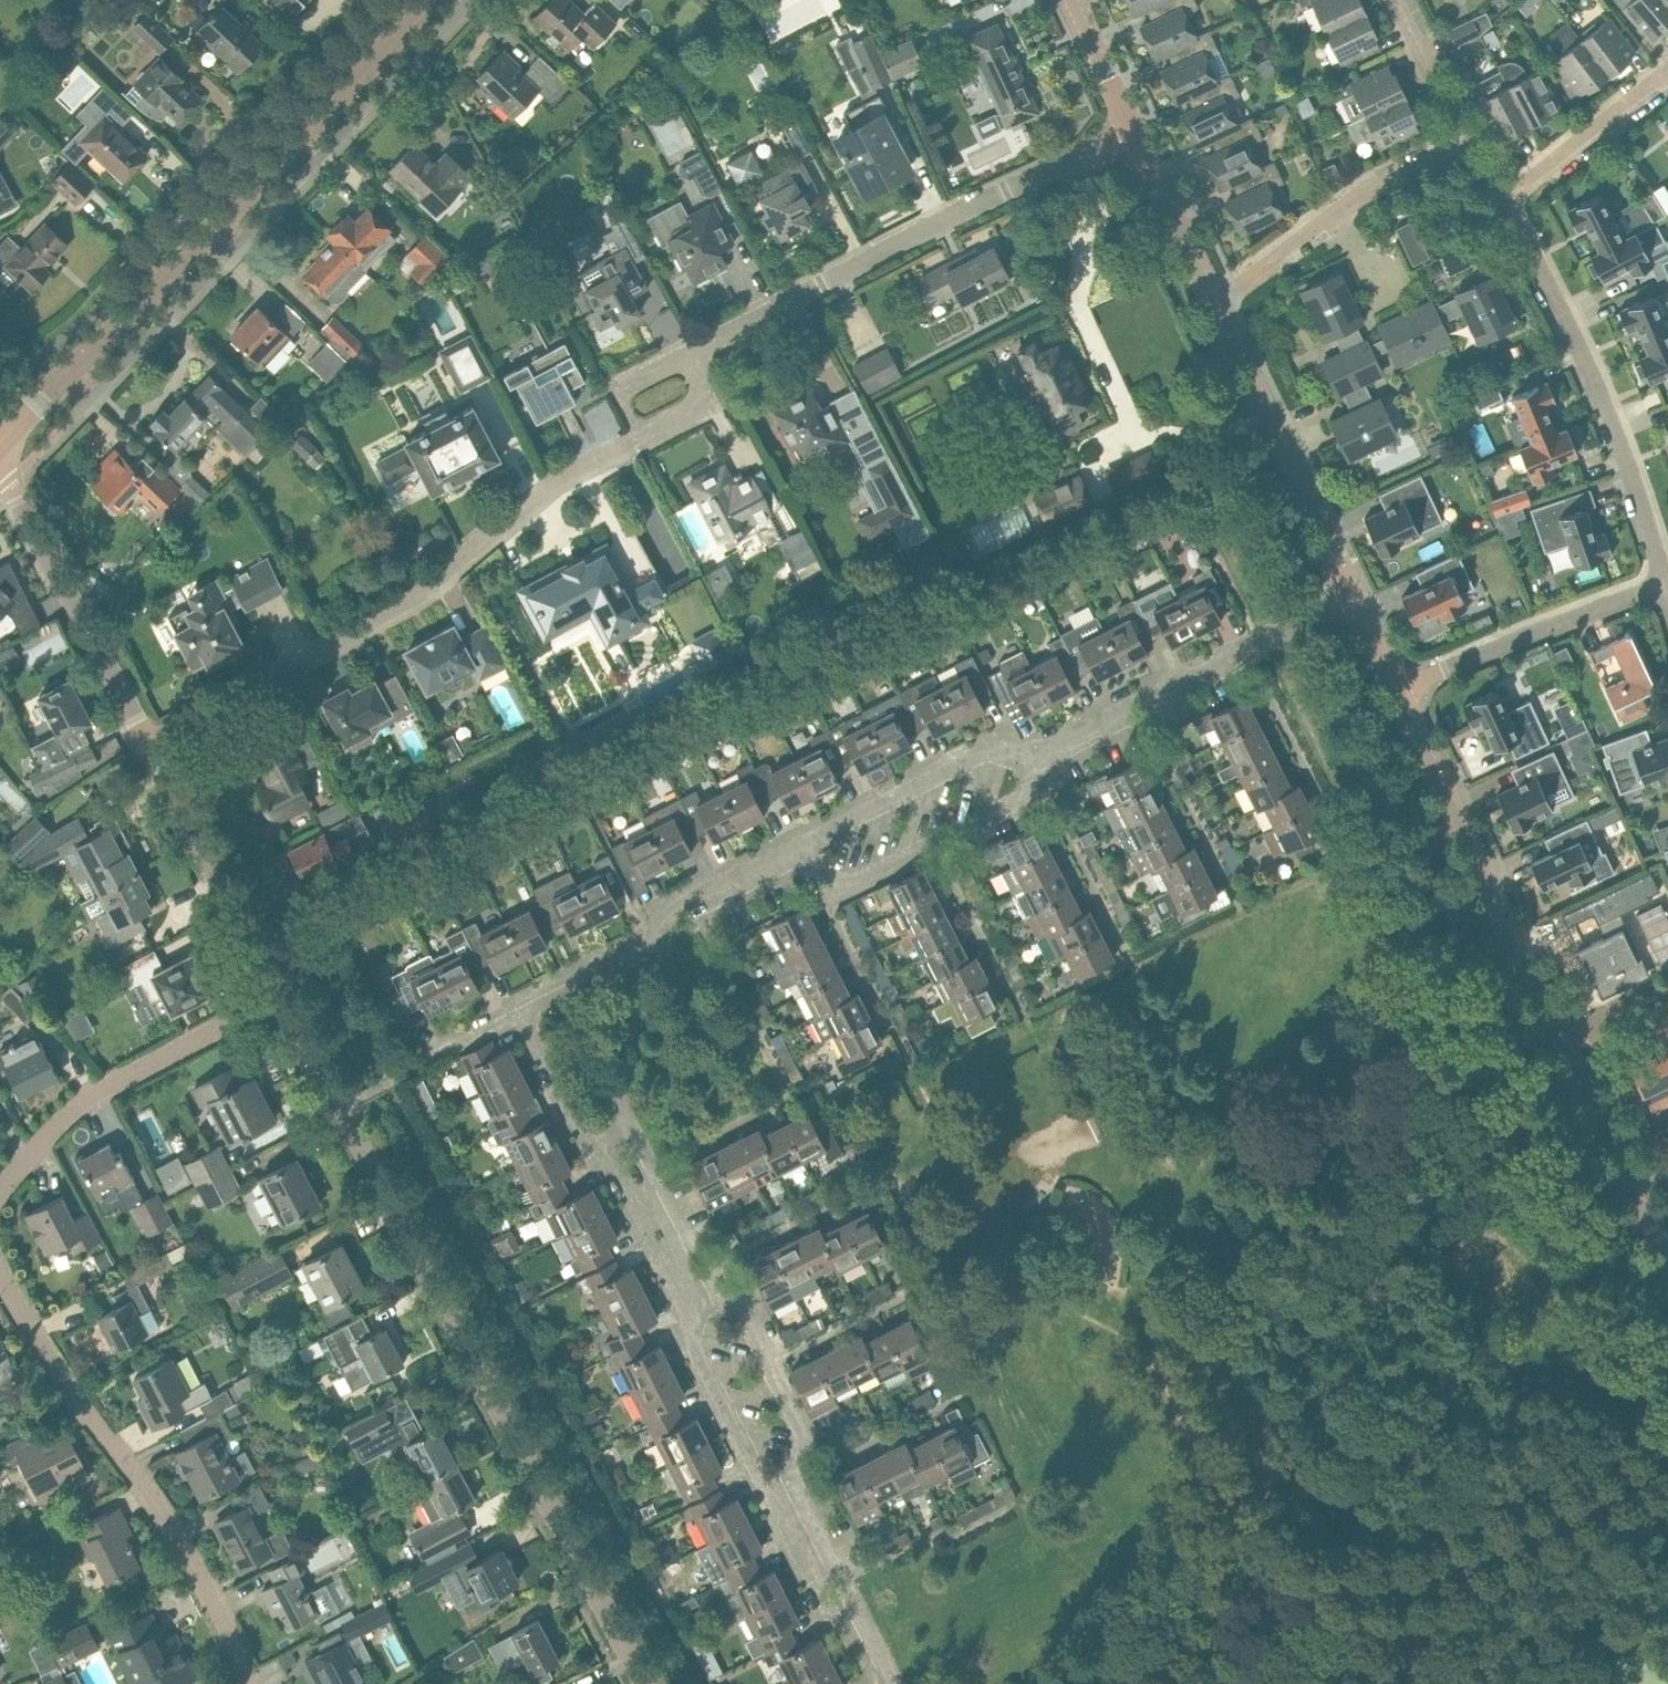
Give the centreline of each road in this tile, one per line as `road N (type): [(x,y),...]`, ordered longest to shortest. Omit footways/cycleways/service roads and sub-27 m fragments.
road 1 (residential): [(645,1683),(281,995)]
road 2 (residential): [(1667,1267),(1397,691)]
road 3 (residential): [(0,441),(430,0)]
road 4 (residential): [(148,743),(416,597),(554,480),(633,439)]
road 5 (residential): [(686,356),(945,219),(1135,134)]
road 6 (residential): [(249,1683),(181,1543),(0,1279)]
road 7 (residential): [(1499,196),(1603,403),(1666,582)]
road 8 (residential): [(1030,761),(1353,598)]
road 9 (residential): [(0,1191),(91,1096),(281,995)]
road 10 (residential): [(1353,598),(1215,305)]
road 11 (residential): [(148,743),(0,469)]
road 12 (residential): [(1215,305),(1375,186),(1469,146)]
road 13 (residential): [(791,854),(850,886),(1017,806),(1030,761)]
road 14 (residential): [(1666,582),(1397,691)]
road 15 (residential): [(281,995),(148,743)]
road 16 (residential): [(790,1508),(808,1439),(739,1303),(692,1290)]
road 17 (residential): [(1030,761),(977,751),(819,830),(791,854)]
road 18 (residential): [(790,1508),(757,1481),(688,1341),(692,1290)]
road 19 (residential): [(1667,73),(1499,196)]
road 20 (residential): [(889,1683),(790,1508)]
road 21 (residential): [(617,1146),(635,948)]
road 22 (residential): [(1215,305),(1135,134)]
road 23 (residential): [(635,948),(672,916),(791,854)]
road 24 (residential): [(617,1146),(579,1128),(517,1012)]
road 25 (residential): [(1469,146),(1395,0)]
road 26 (residential): [(692,1290),(617,1146)]
road 27 (residential): [(1135,134),(1074,0)]
road 28 (residential): [(517,1012),(635,948)]
road 29 (residential): [(686,356),(625,386),(621,399),(640,435)]
road 30 (residential): [(640,435),(701,403),(704,389),(686,356)]

